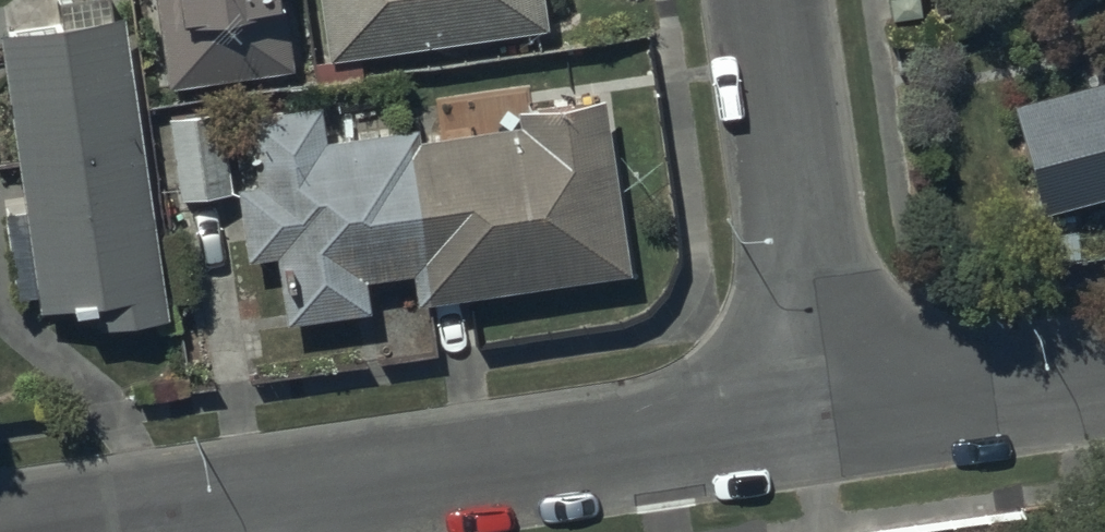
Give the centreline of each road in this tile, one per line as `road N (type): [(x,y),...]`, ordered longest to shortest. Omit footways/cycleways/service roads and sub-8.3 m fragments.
road 1 (residential): [(834,417),(174,517)]
road 2 (residential): [(834,417),(772,0)]
road 3 (residential): [(1104,379),(834,417)]

